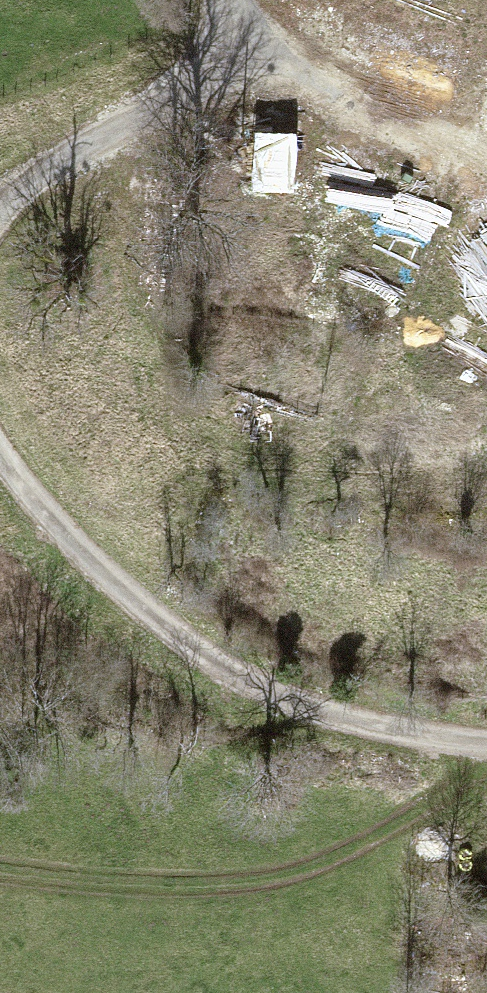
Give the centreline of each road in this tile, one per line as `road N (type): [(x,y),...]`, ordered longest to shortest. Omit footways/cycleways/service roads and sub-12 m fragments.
road 1 (track): [(0,455),(106,572),(202,652),(305,704),(486,742)]
road 2 (track): [(486,760),(386,831),(300,871),(199,883),(0,869)]
road 3 (track): [(261,39),(82,149),(0,212)]
road 4 (track): [(261,39),(357,104),(486,162)]

